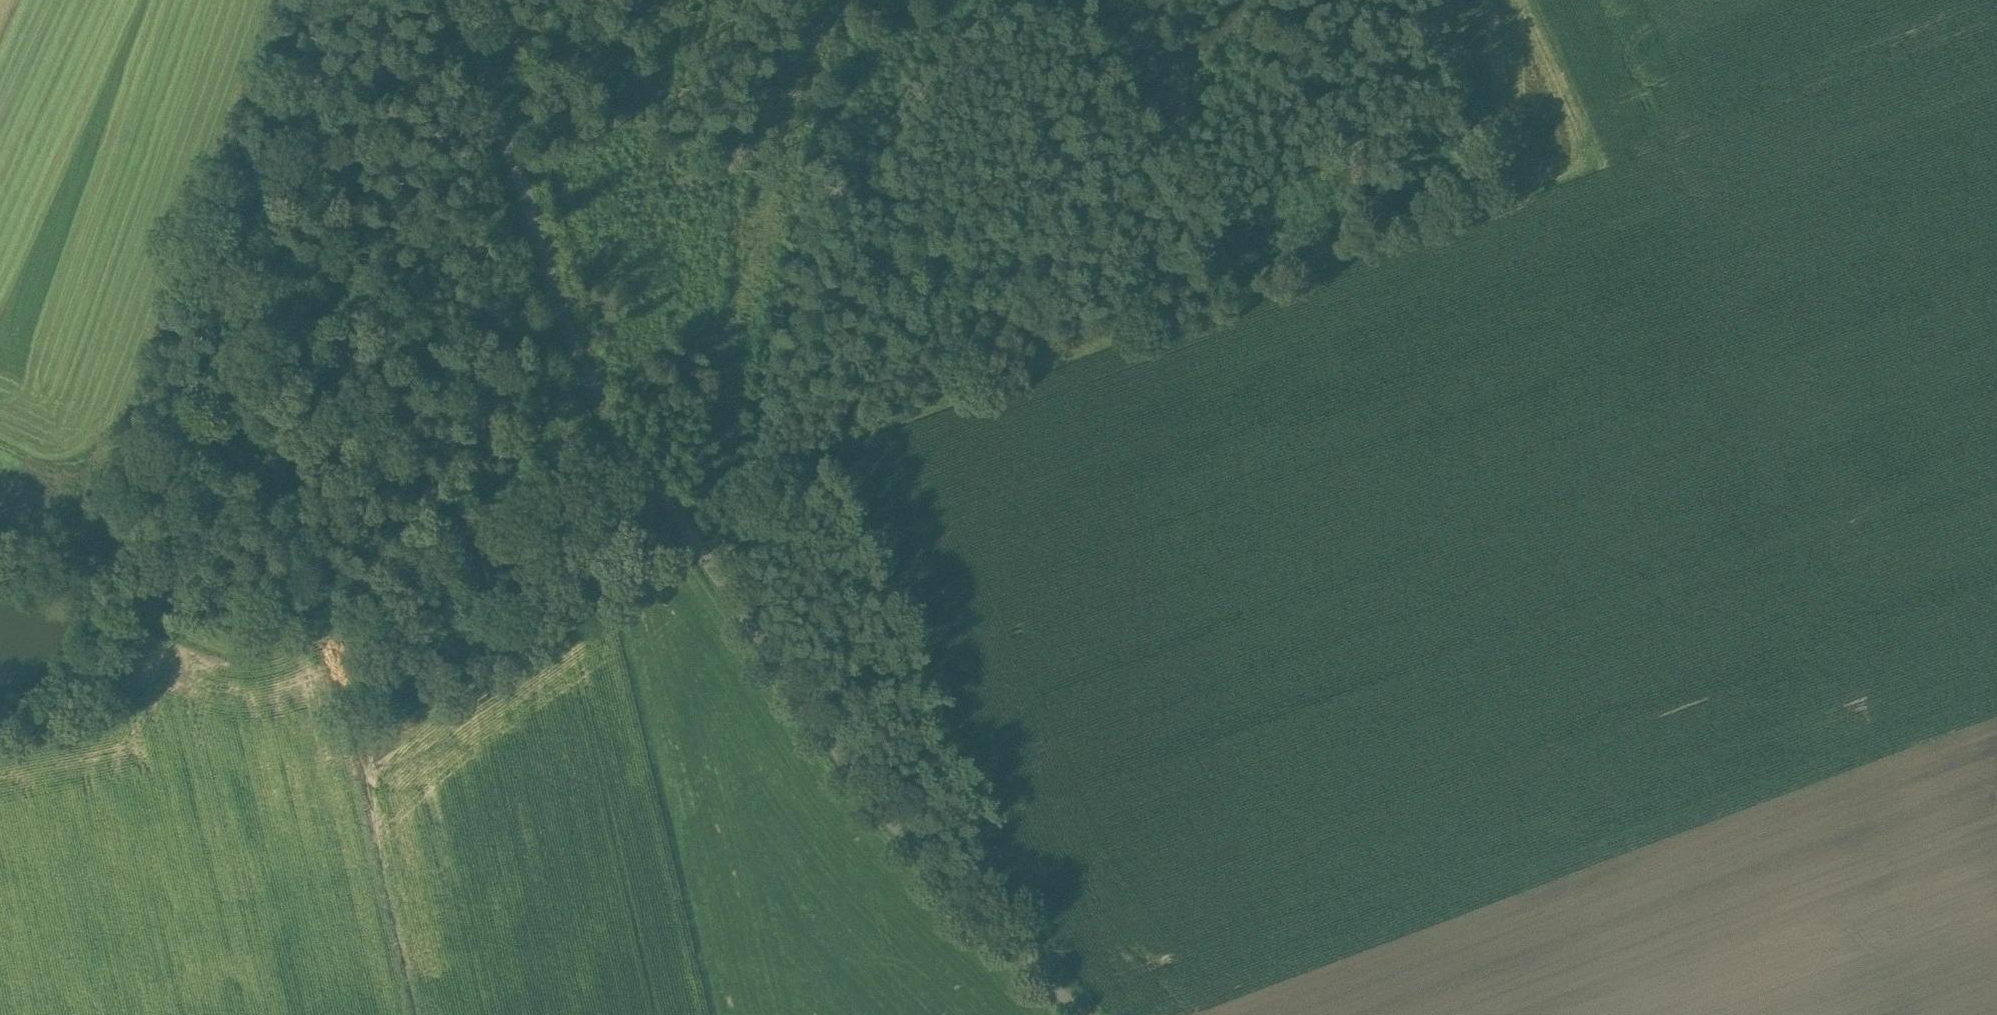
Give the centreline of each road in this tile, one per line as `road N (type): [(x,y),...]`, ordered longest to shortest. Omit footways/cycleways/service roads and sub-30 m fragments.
road 1 (unclassified): [(1090,1014),(907,828),(811,707),(603,383),(470,0)]

